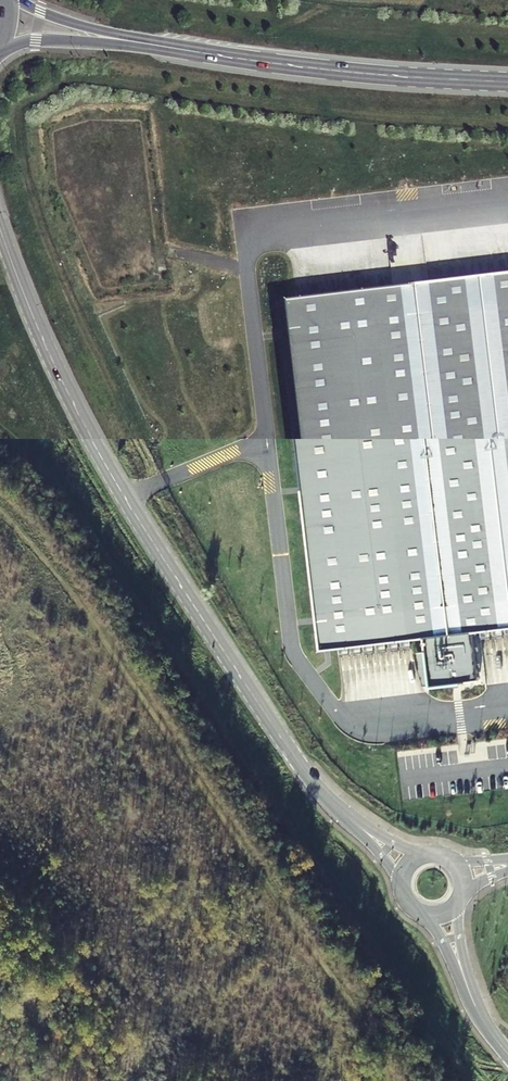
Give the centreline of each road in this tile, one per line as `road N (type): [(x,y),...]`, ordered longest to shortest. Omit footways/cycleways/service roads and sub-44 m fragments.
road 1 (tertiary): [(0,222),(95,446),(305,776),(334,808),(406,858)]
road 2 (primary): [(163,49),(507,85)]
road 3 (primary): [(0,50),(36,41),(163,49)]
road 4 (primary): [(163,49),(8,0)]
road 5 (tertiary): [(441,911),(473,1004),(507,1051)]

